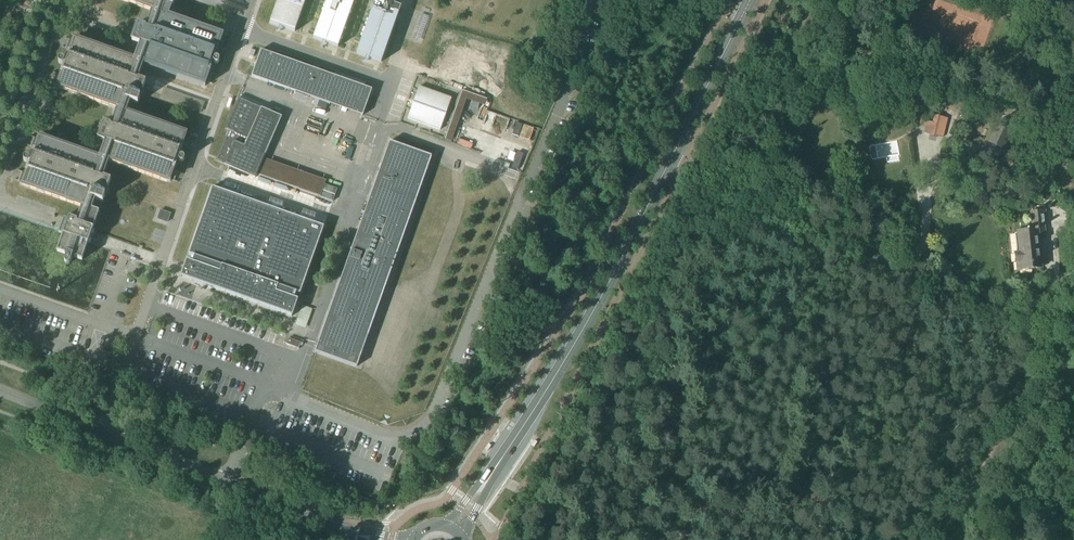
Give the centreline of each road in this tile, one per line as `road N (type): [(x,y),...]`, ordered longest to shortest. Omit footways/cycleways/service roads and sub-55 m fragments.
road 1 (secondary): [(454,528),(569,354),(672,157)]
road 2 (residential): [(0,390),(377,539)]
road 3 (secondary): [(672,157),(751,0)]
road 4 (track): [(1009,422),(936,539)]

